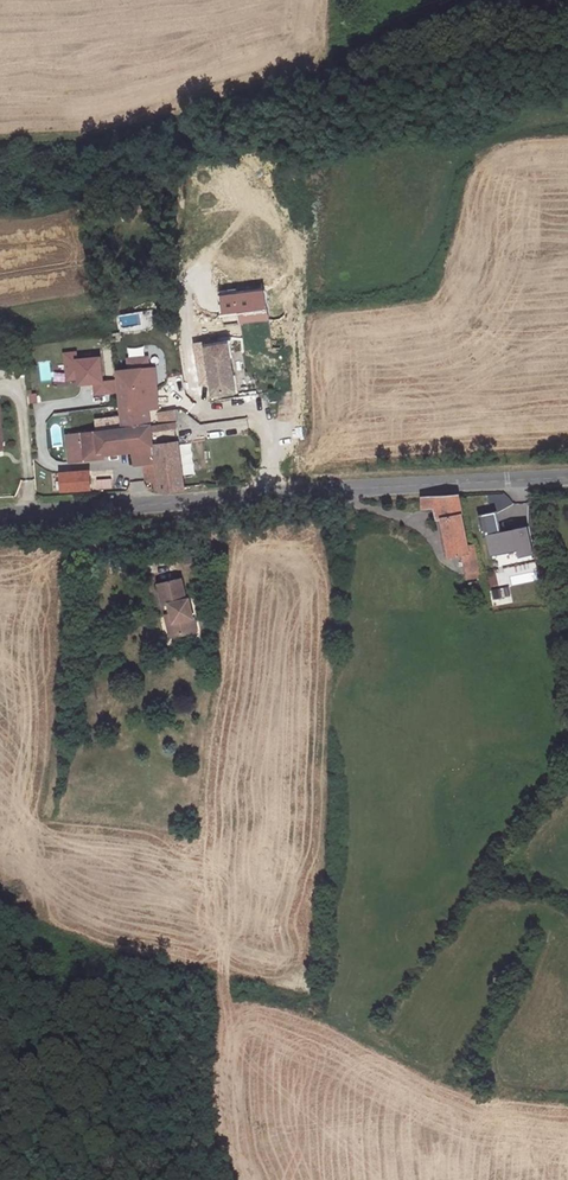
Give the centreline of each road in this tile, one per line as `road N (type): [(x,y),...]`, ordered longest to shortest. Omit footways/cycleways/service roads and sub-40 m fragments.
road 1 (tertiary): [(567,477),(0,516)]

